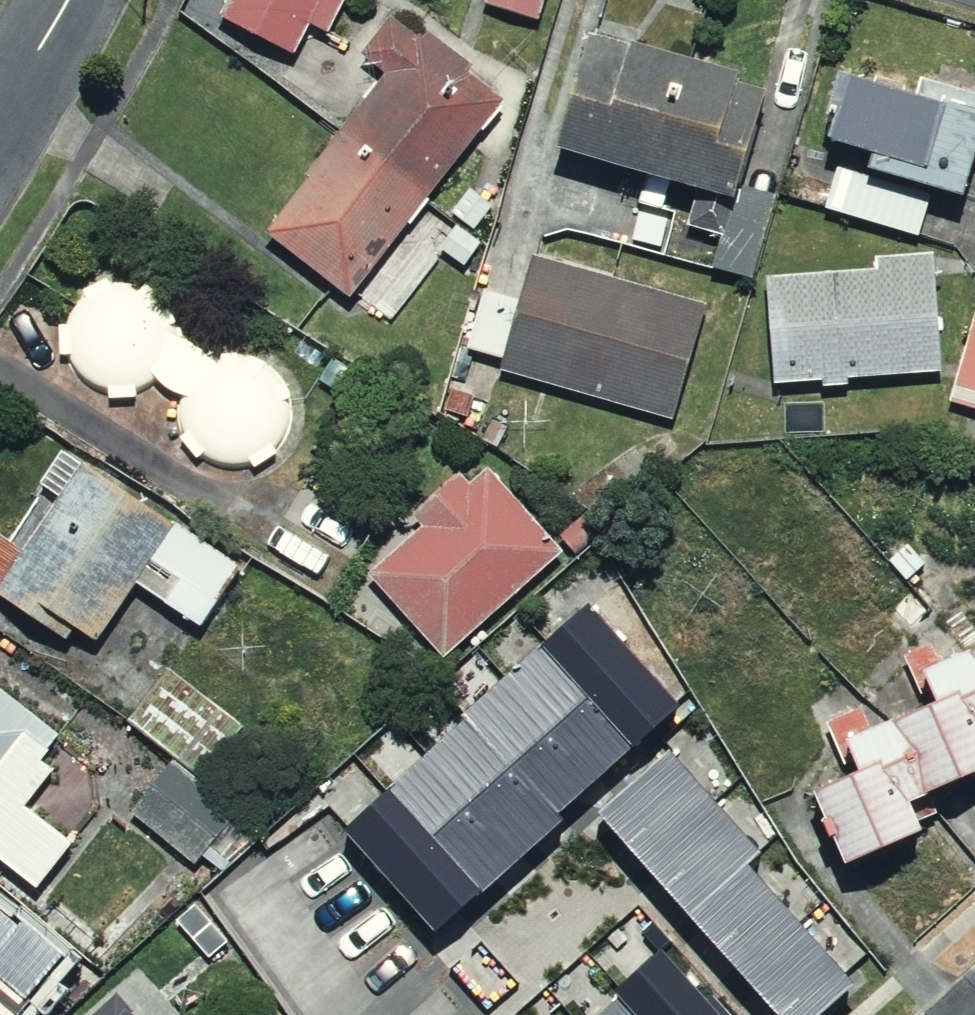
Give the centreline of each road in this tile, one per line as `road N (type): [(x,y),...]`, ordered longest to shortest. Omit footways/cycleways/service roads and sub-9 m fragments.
road 1 (residential): [(0,118),(68,0)]

